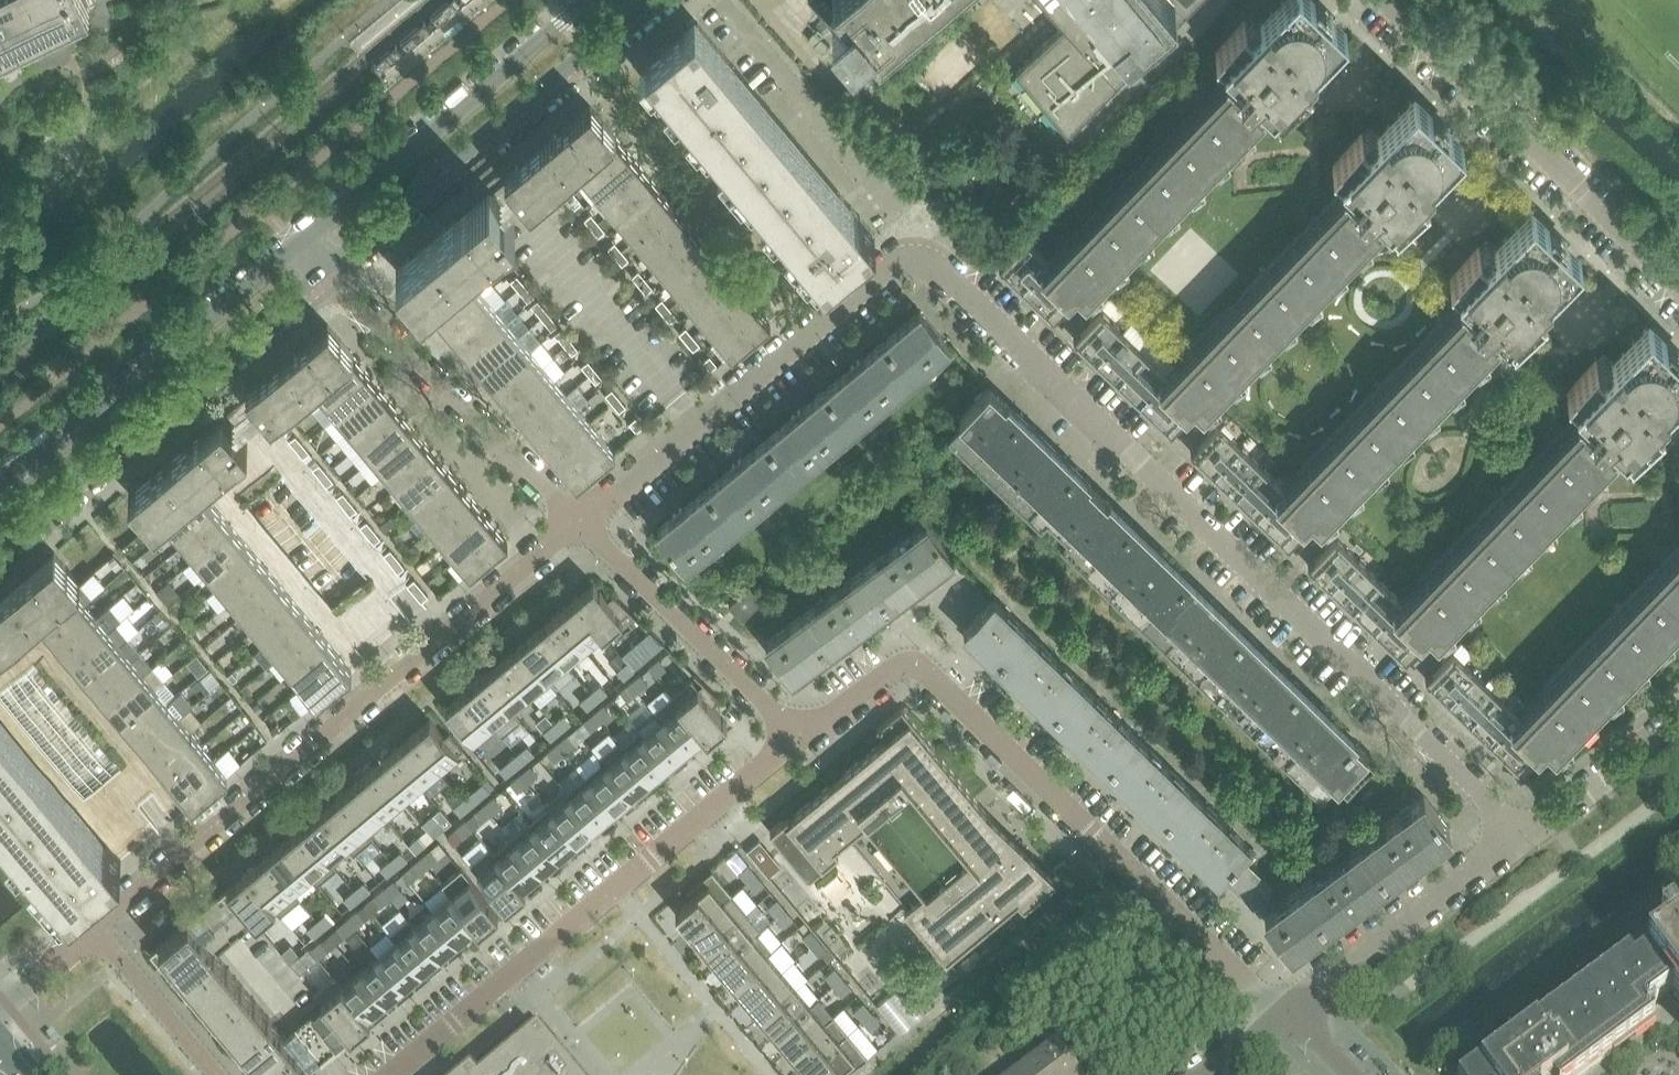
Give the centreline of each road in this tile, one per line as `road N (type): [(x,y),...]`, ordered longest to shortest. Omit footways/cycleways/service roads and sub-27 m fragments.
road 1 (residential): [(1524,835),(945,270),(925,260),(883,268),(578,519)]
road 2 (residential): [(798,735),(902,664),(922,666),(1285,1010)]
road 3 (residential): [(98,929),(578,519)]
road 4 (residential): [(390,1074),(798,735)]
road 5 (tertiary): [(0,537),(327,262)]
road 6 (residential): [(1678,286),(1383,0)]
road 7 (tertiary): [(327,262),(638,0)]
road 8 (tertiary): [(299,233),(0,481)]
road 9 (tertiary): [(581,0),(299,233)]
road 10 (residential): [(327,262),(578,519)]
road 11 (residential): [(578,519),(798,735)]
road 12 (residential): [(1524,835),(1285,1010)]
road 13 (residential): [(1678,724),(1524,835)]
road 14 (residential): [(98,929),(218,1074)]
road 15 (residential): [(0,1007),(98,929)]

